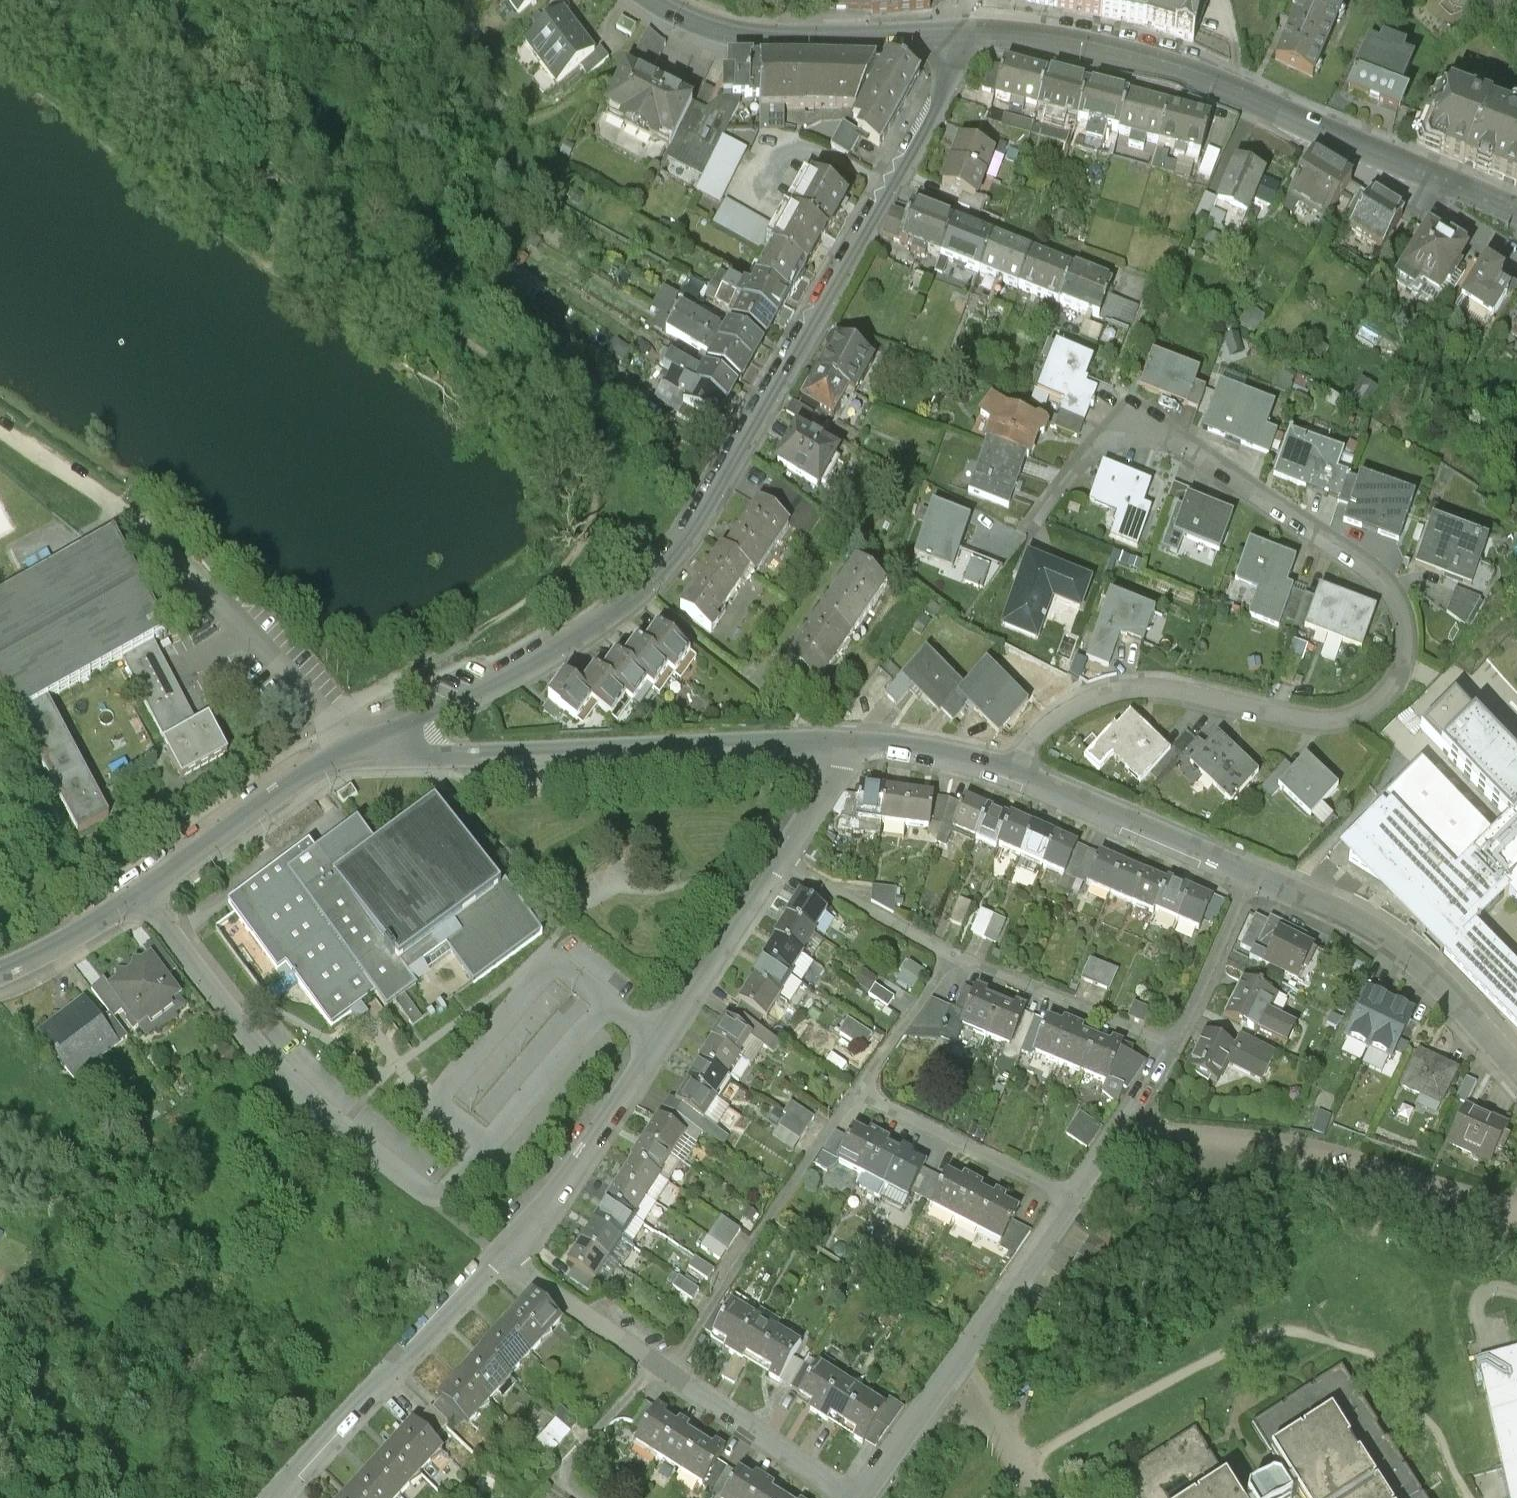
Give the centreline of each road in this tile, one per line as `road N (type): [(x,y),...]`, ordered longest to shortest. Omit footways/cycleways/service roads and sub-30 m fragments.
road 1 (track): [(18,0),(65,43),(457,333),(564,429),(589,464),(594,527),(559,583),(326,718)]
road 2 (residential): [(958,25),(954,59),(929,117),(731,472),(665,562),(635,590),(477,687),(343,749)]
road 3 (residential): [(1016,766),(1051,715),(1102,690),(1184,685),(1339,713),(1379,696),(1406,658),(1407,622),(1387,579),(1170,434),(1144,426),(1117,432),(1078,457),(1037,513)]
road 4 (residential): [(343,749),(859,735)]
road 5 (tertiary): [(1418,155),(1268,88),(1141,43),(1037,27),(958,25)]
road 6 (residential): [(502,1254),(587,1149),(775,858)]
road 7 (unclassified): [(141,889),(276,1069),(428,1197)]
road 8 (residential): [(857,1497),(1072,1192)]
road 9 (residential): [(273,1497),(502,1254)]
road 10 (residential): [(851,1097),(664,1365)]
road 11 (residential): [(1255,869),(1384,939),(1516,1057)]
road 12 (tertiary): [(958,25),(757,30),(703,23),(662,0)]
road 13 (residential): [(1016,766),(1255,869)]
road 14 (residential): [(141,889),(343,749)]
road 15 (residential): [(1072,1192),(851,1097)]
road 16 (residential): [(1170,1044),(948,954)]
road 17 (residential): [(664,1365),(857,1497)]
road 18 (residential): [(775,858),(948,954)]
road 19 (residential): [(1170,1044),(1255,869)]
road 20 (residential): [(646,1353),(552,1478),(582,1497)]
road 21 (track): [(0,428),(147,530)]
road 22 (residential): [(1072,1192),(1170,1044)]
road 23 (residential): [(502,1254),(646,1353)]
road 24 (residential): [(948,954),(851,1097)]
road 25 (residential): [(0,976),(141,889)]
road 26 (residential): [(859,735),(923,741),(1016,766)]
road 27 (residential): [(775,858),(859,735)]
road 28 (residential): [(1418,155),(1426,189),(1516,256)]

